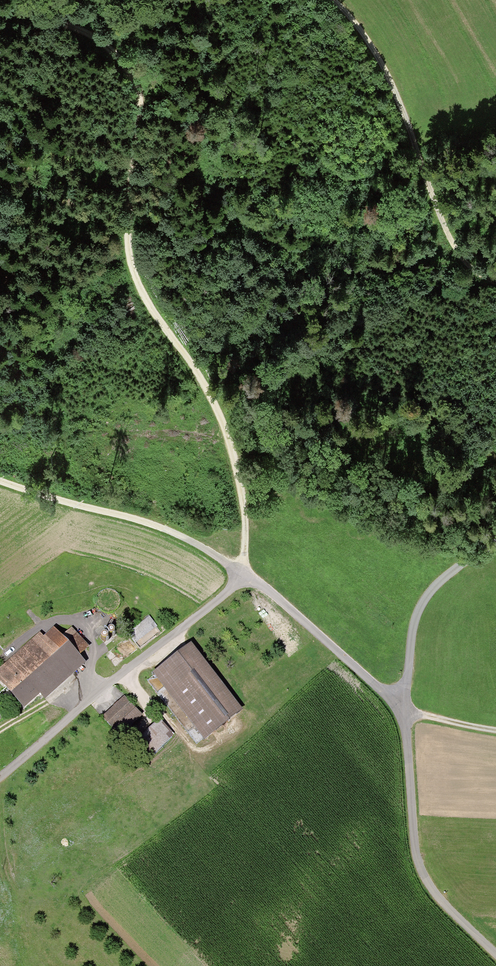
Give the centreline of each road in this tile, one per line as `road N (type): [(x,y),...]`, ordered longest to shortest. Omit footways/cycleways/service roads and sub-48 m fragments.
road 1 (track): [(0,13),(86,33),(110,50),(137,91),(129,261),(143,299),(219,416),(240,495),(241,573)]
road 2 (unclassified): [(401,705),(241,573),(0,777)]
road 3 (track): [(334,0),(384,66),(448,238),(465,264),(495,285)]
road 4 (unclassified): [(495,954),(422,874),(401,705)]
road 5 (track): [(0,480),(161,527),(241,573)]
road 6 (unclassified): [(401,705),(421,605),(447,576),(495,543)]

